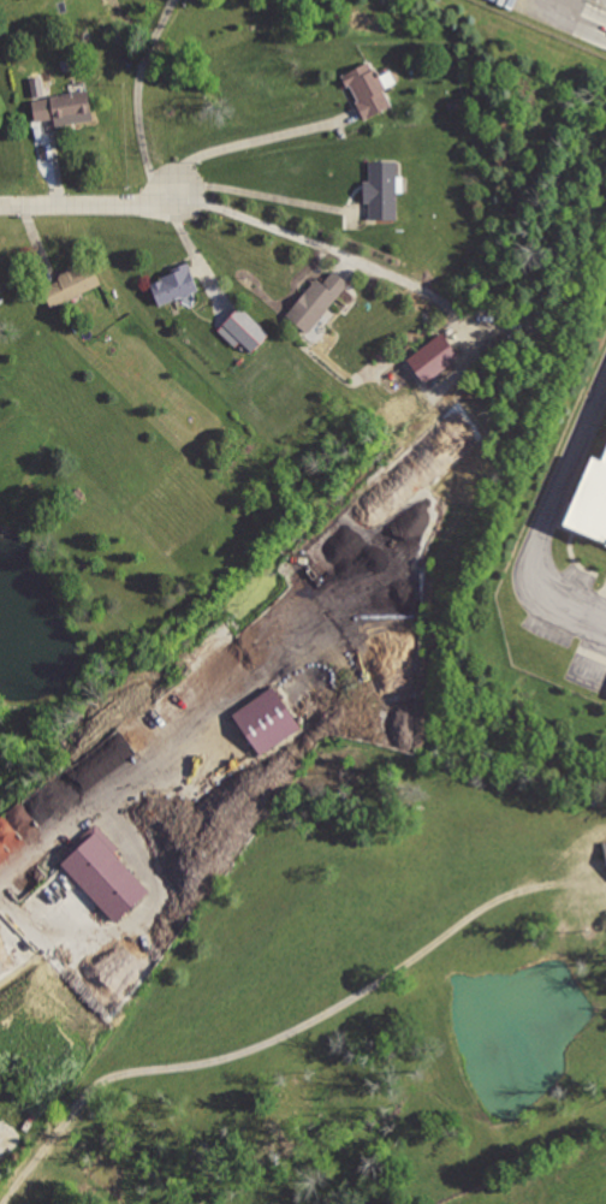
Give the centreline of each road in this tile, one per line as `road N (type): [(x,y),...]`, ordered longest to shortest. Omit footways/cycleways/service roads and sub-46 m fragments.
road 1 (residential): [(0,206),(161,202)]

